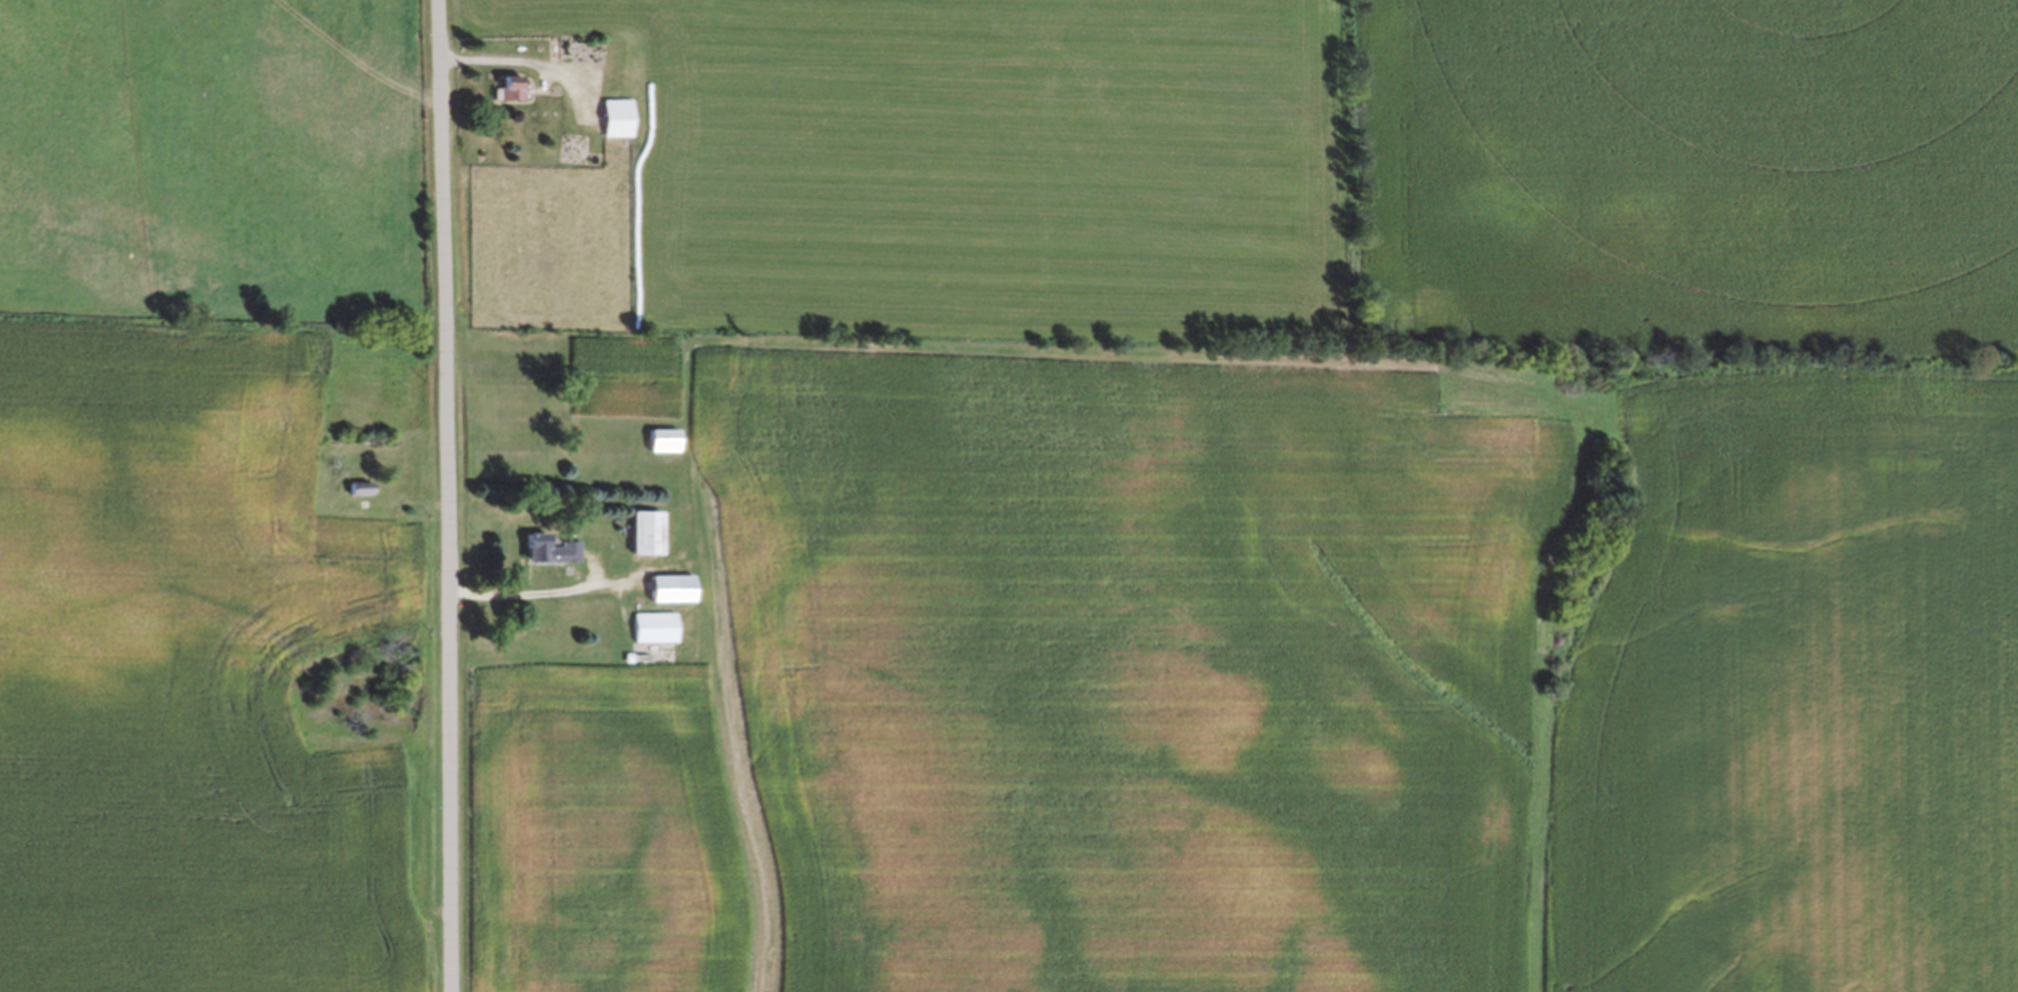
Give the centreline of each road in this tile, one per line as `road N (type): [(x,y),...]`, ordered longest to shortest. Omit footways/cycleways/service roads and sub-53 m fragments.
road 1 (residential): [(442,991),(426,0)]

